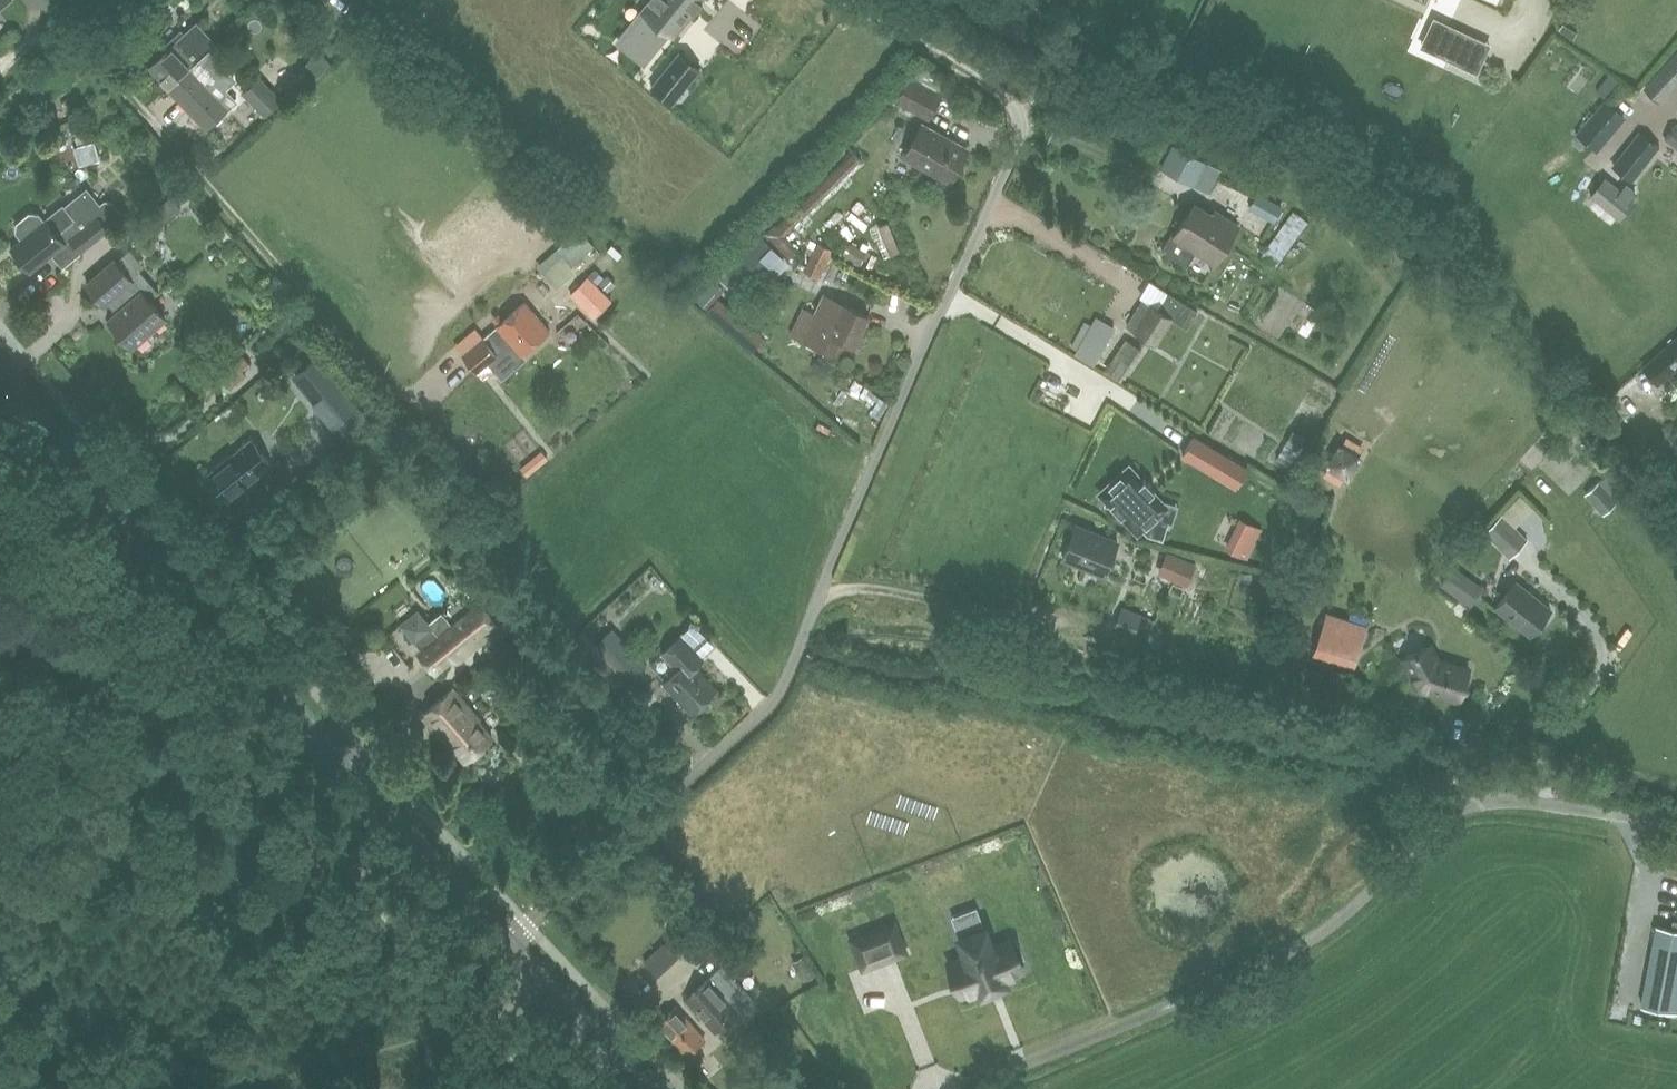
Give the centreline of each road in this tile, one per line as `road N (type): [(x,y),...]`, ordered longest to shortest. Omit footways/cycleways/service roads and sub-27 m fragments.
road 1 (residential): [(502,945),(781,689),(1018,139),(1015,112)]
road 2 (residential): [(1676,826),(1519,801),(1466,807),(1438,822),(1344,916),(1297,948),(961,1088)]
road 3 (secondary): [(502,945),(0,369)]
road 4 (track): [(257,1088),(478,1023)]
road 5 (residential): [(842,0),(995,89),(1015,112)]
road 6 (secondary): [(639,1088),(502,945)]
road 7 (residential): [(0,110),(127,0)]

